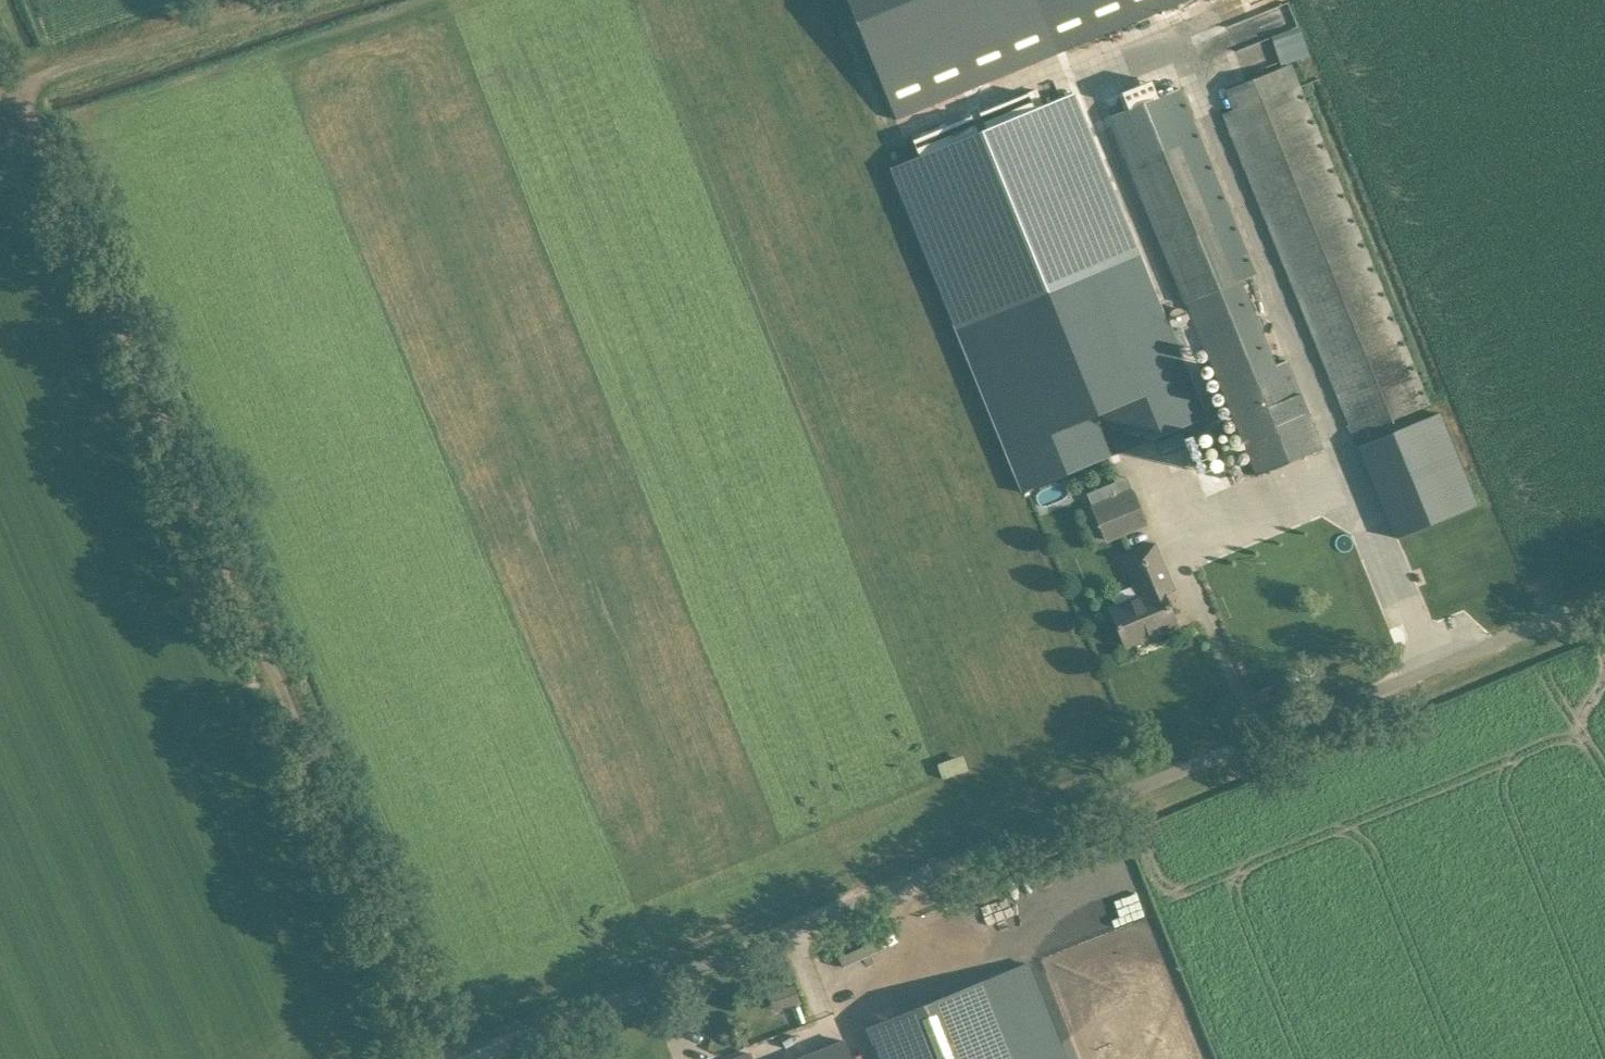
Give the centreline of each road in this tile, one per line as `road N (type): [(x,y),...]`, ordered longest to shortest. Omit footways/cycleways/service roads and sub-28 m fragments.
road 1 (unclassified): [(483,1058),(1604,601)]
road 2 (track): [(18,88),(442,1058)]
road 3 (track): [(0,94),(301,0)]

